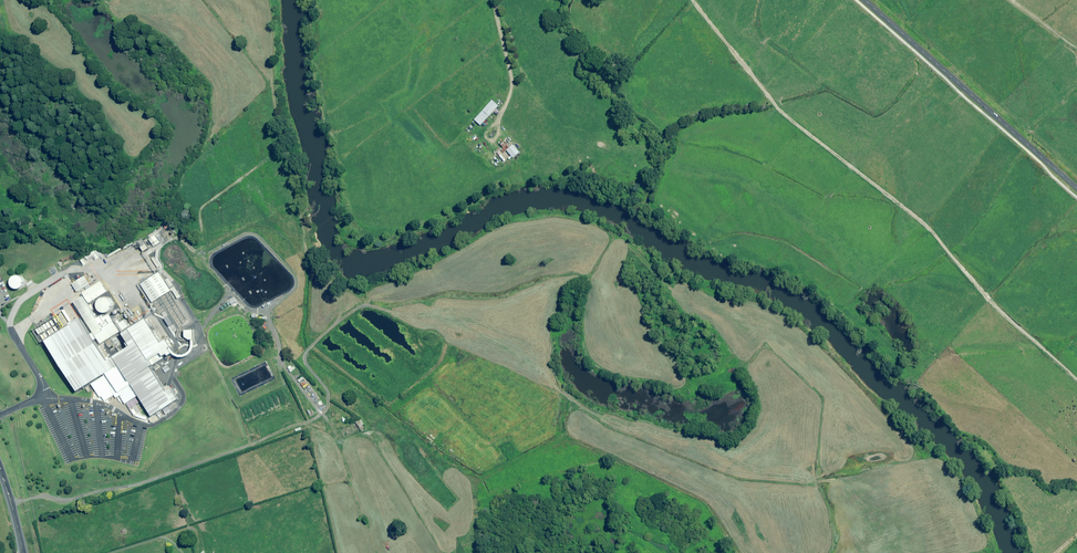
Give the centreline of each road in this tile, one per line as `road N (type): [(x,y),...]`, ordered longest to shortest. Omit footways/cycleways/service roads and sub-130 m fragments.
road 1 (track): [(695,0),(678,21),(900,202),(1076,379)]
road 2 (unclassified): [(864,0),(1076,189)]
road 3 (track): [(174,238),(201,248),(201,211),(256,168)]
road 4 (track): [(501,119),(514,87),(498,0)]

